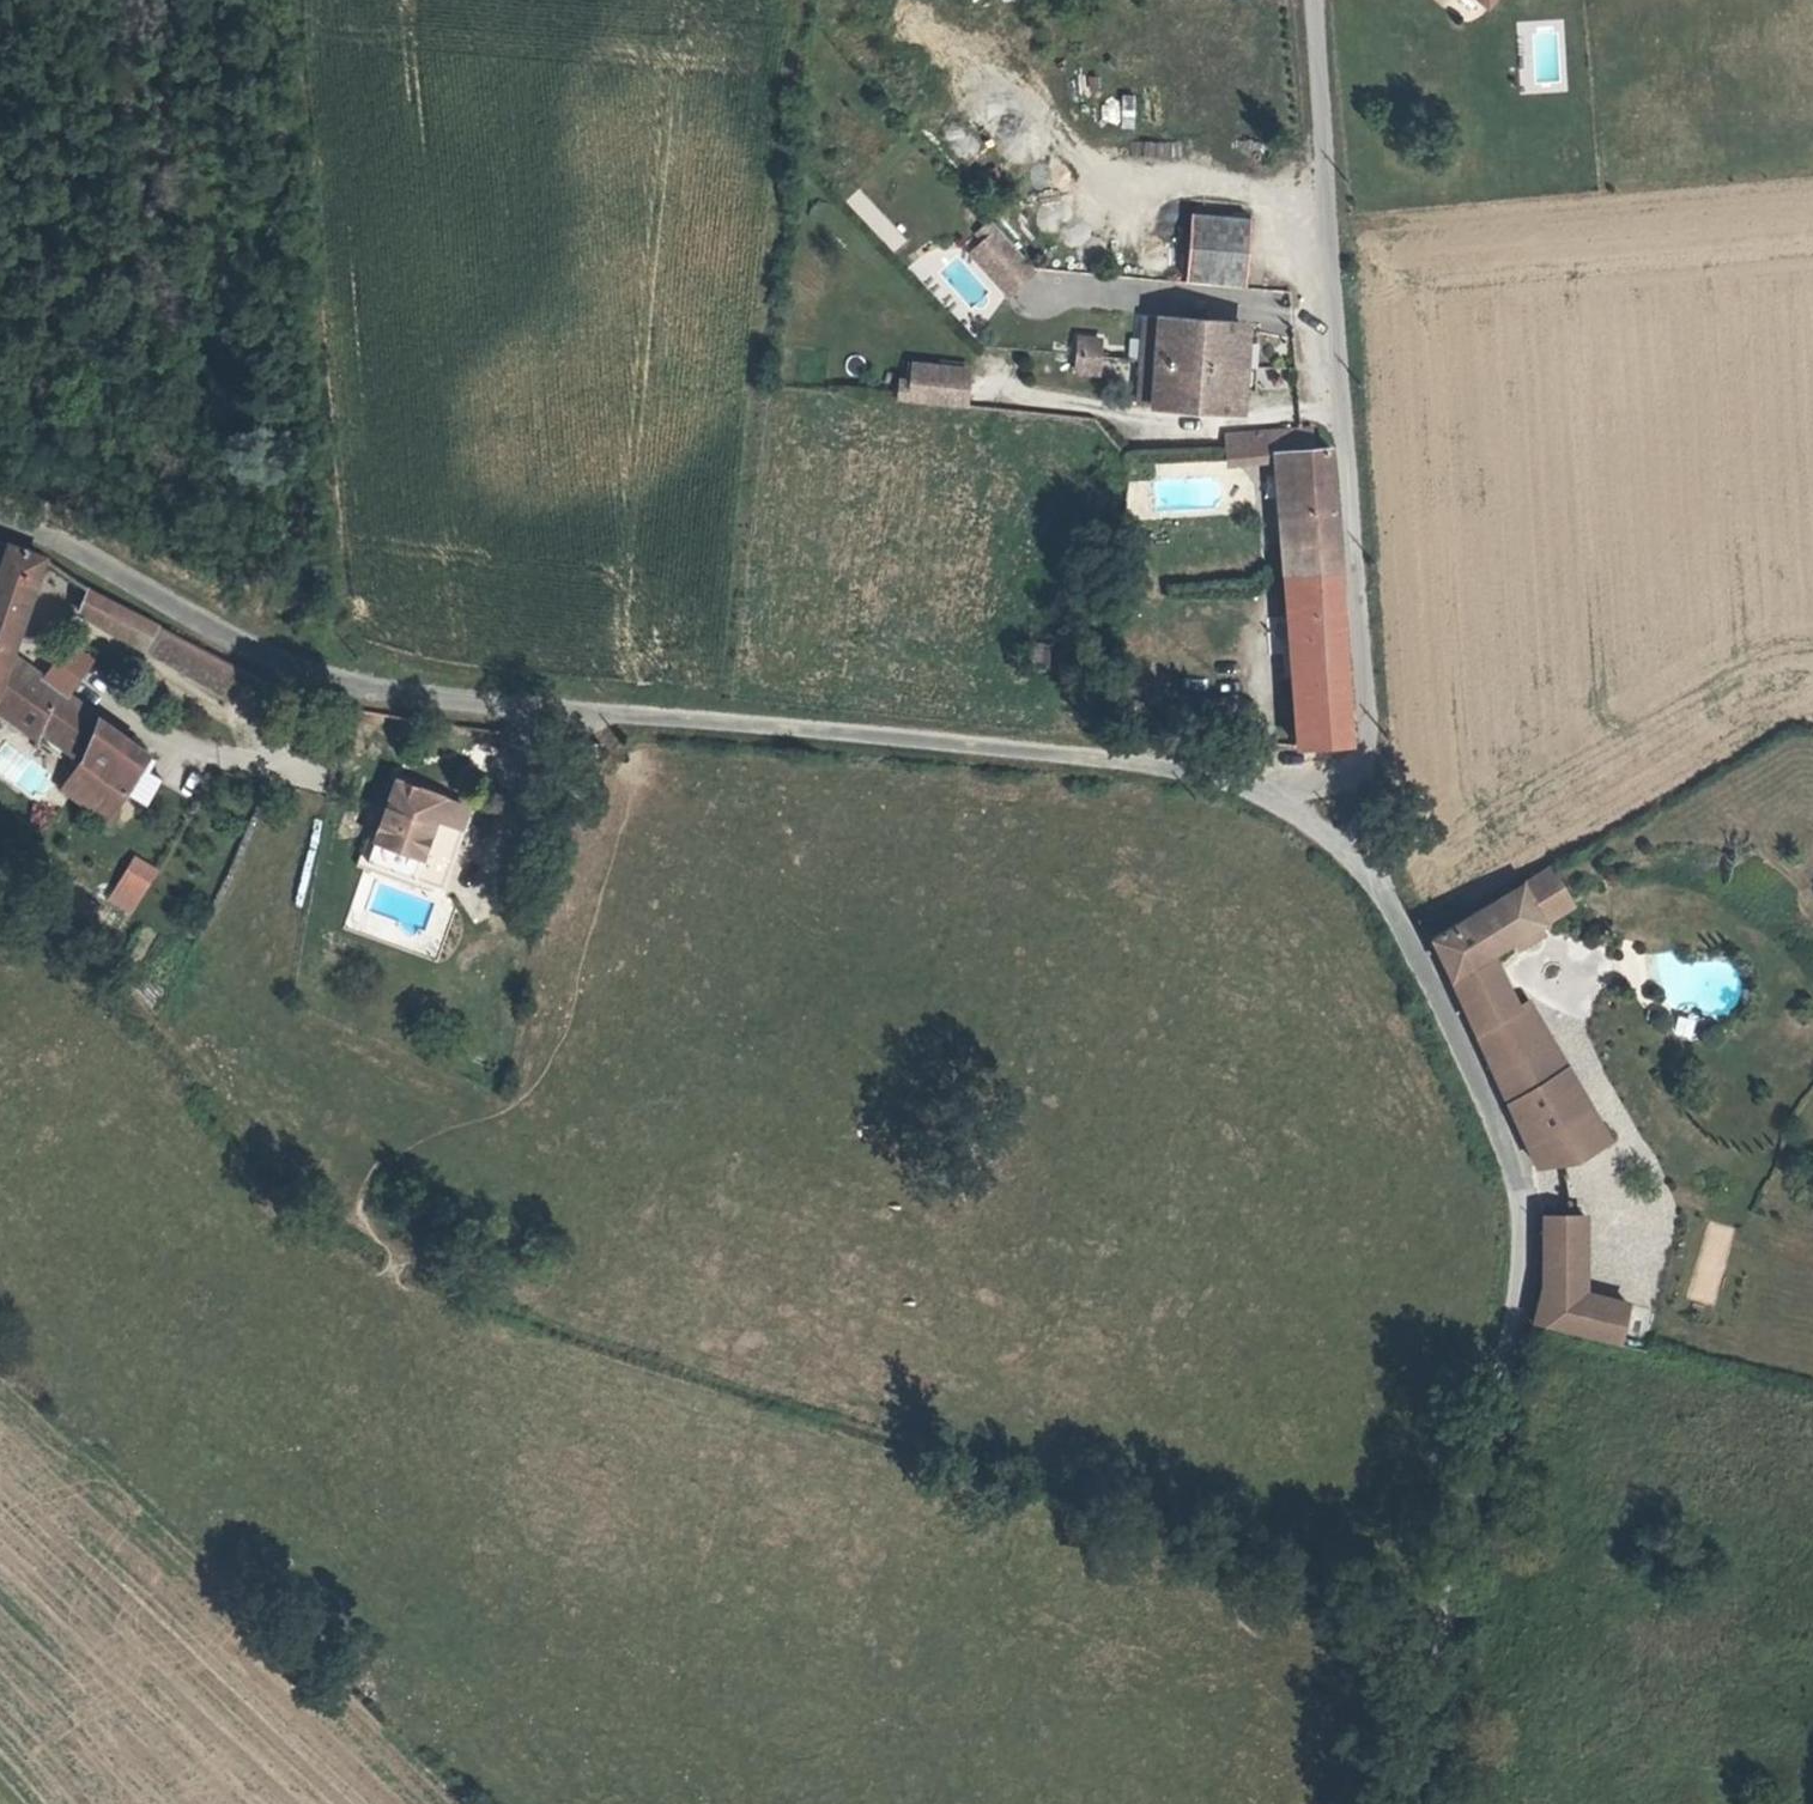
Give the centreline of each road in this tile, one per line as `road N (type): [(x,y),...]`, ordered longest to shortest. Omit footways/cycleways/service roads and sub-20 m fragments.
road 1 (unclassified): [(0,529),(33,539),(283,672),(450,705),(1172,772),(1274,807),(1358,862)]
road 2 (unclassified): [(1358,862),(1394,918),(1503,1154),(1519,1264),(1410,1803)]
road 3 (residential): [(1358,862),(1370,769),(1318,0)]

